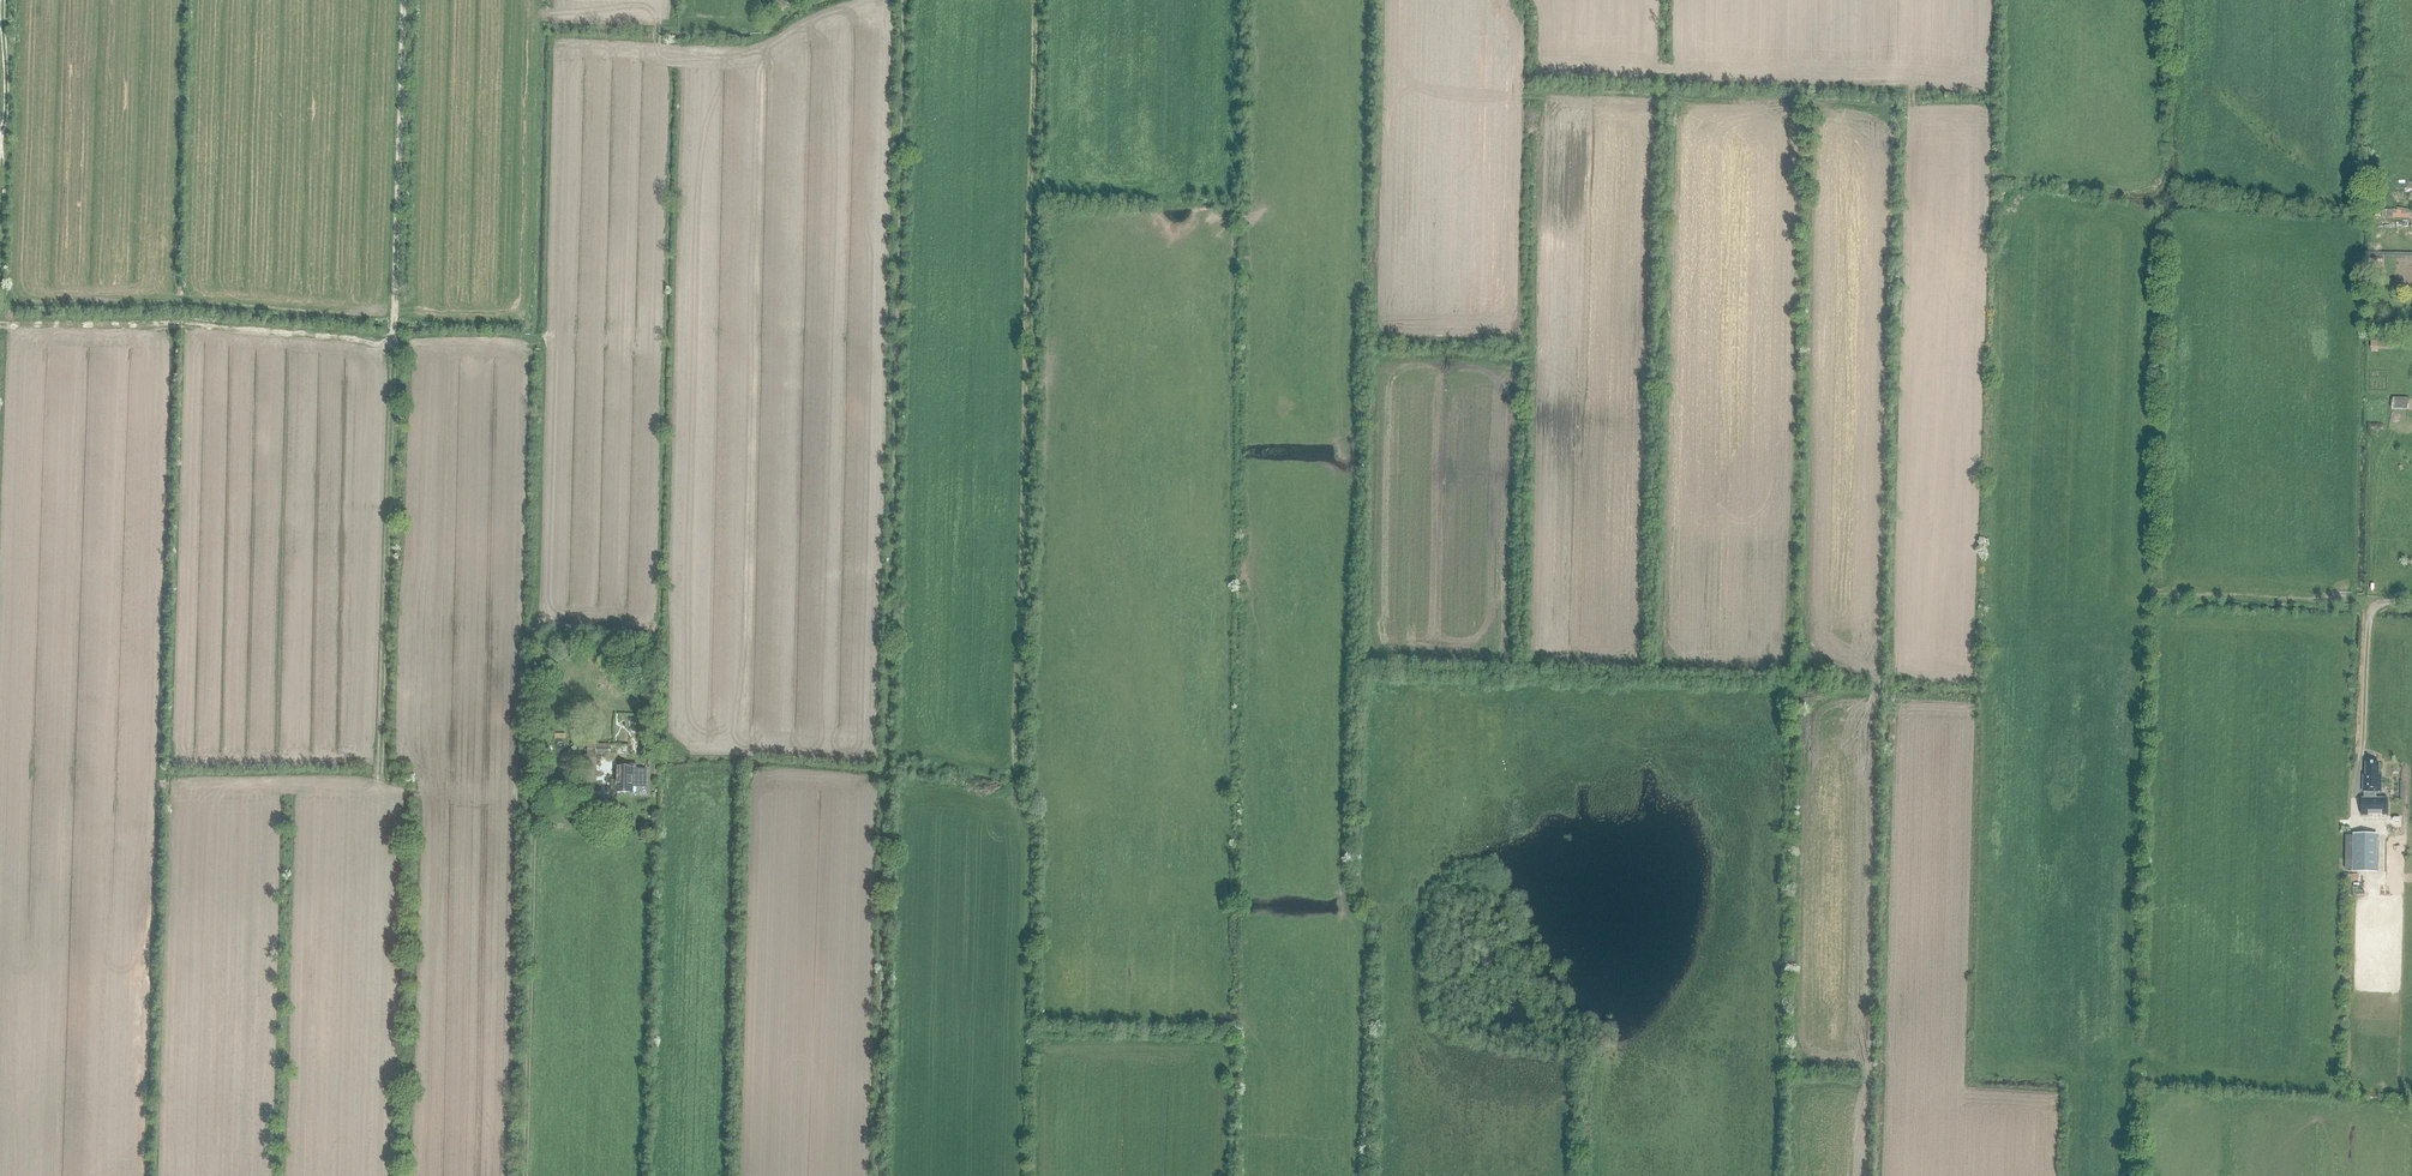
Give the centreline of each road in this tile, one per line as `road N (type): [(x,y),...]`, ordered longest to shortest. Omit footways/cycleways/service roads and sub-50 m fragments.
road 1 (track): [(1032,0),(1014,812),(1025,847),(1021,1045)]

